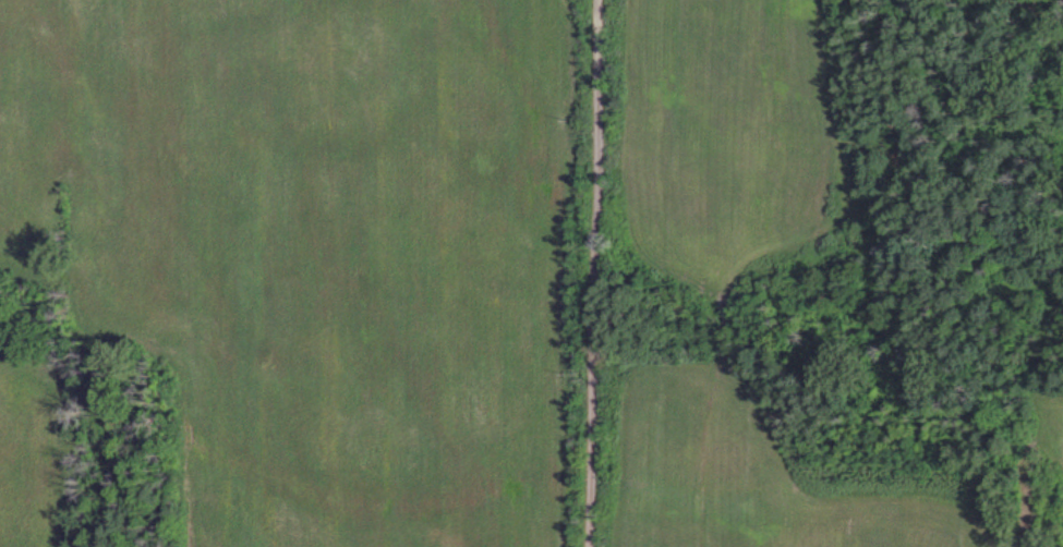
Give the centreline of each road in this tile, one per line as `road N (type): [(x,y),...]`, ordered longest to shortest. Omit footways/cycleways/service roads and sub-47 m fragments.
road 1 (track): [(583,546),(599,0)]

